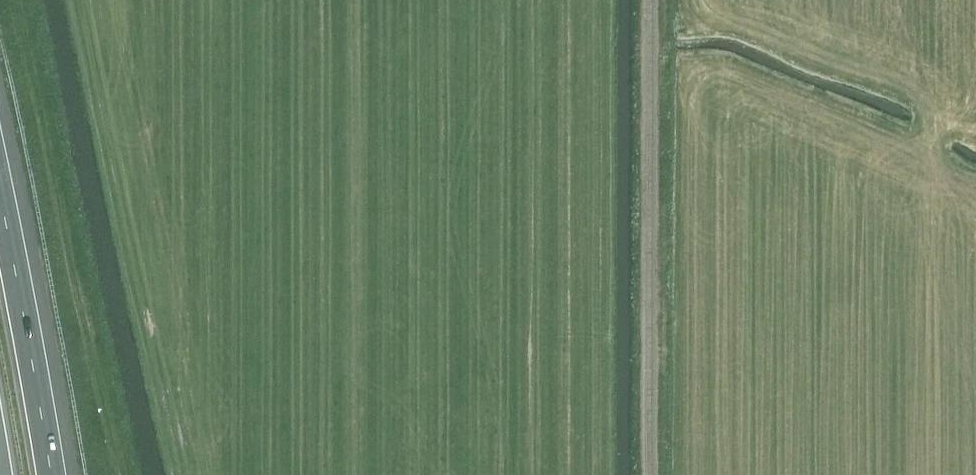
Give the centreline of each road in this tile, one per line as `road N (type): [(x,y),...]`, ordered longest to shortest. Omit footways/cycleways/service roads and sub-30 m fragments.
road 1 (motorway): [(53,474),(0,202)]

